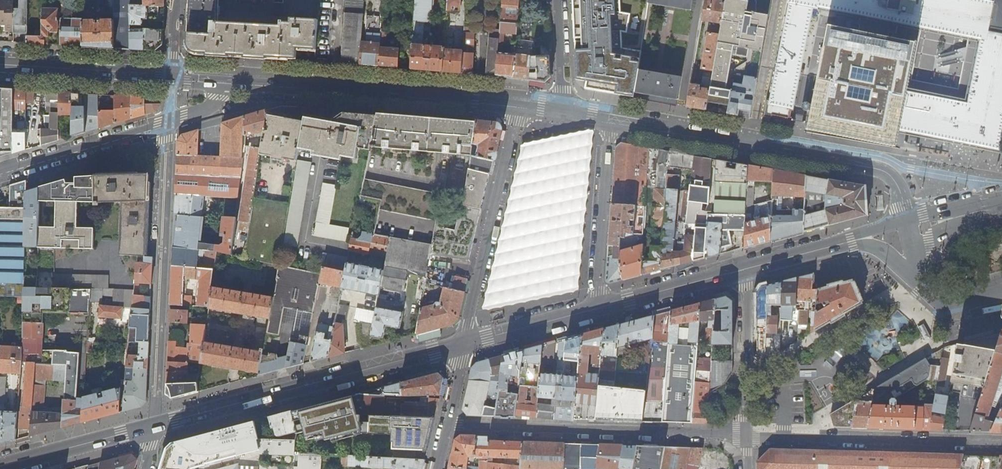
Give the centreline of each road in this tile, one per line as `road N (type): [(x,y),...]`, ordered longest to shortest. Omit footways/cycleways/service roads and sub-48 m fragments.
road 1 (primary): [(465,343),(157,425)]
road 2 (residential): [(157,425),(170,120)]
road 3 (residential): [(747,436),(448,423)]
road 4 (secondary): [(519,107),(231,82)]
road 5 (residential): [(1001,448),(747,436)]
road 6 (residential): [(519,107),(465,343)]
road 7 (residential): [(602,307),(611,118)]
road 8 (secondary): [(794,150),(611,118)]
road 9 (residential): [(170,120),(0,170)]
road 10 (secondary): [(175,78),(0,65)]
road 11 (primary): [(907,229),(743,270)]
road 12 (residential): [(747,436),(743,270)]
road 13 (primary): [(157,425),(0,468)]
road 14 (secondary): [(794,150),(885,172),(902,197),(907,229)]
road 15 (primary): [(743,270),(602,307)]
road 16 (primary): [(602,307),(465,343)]

